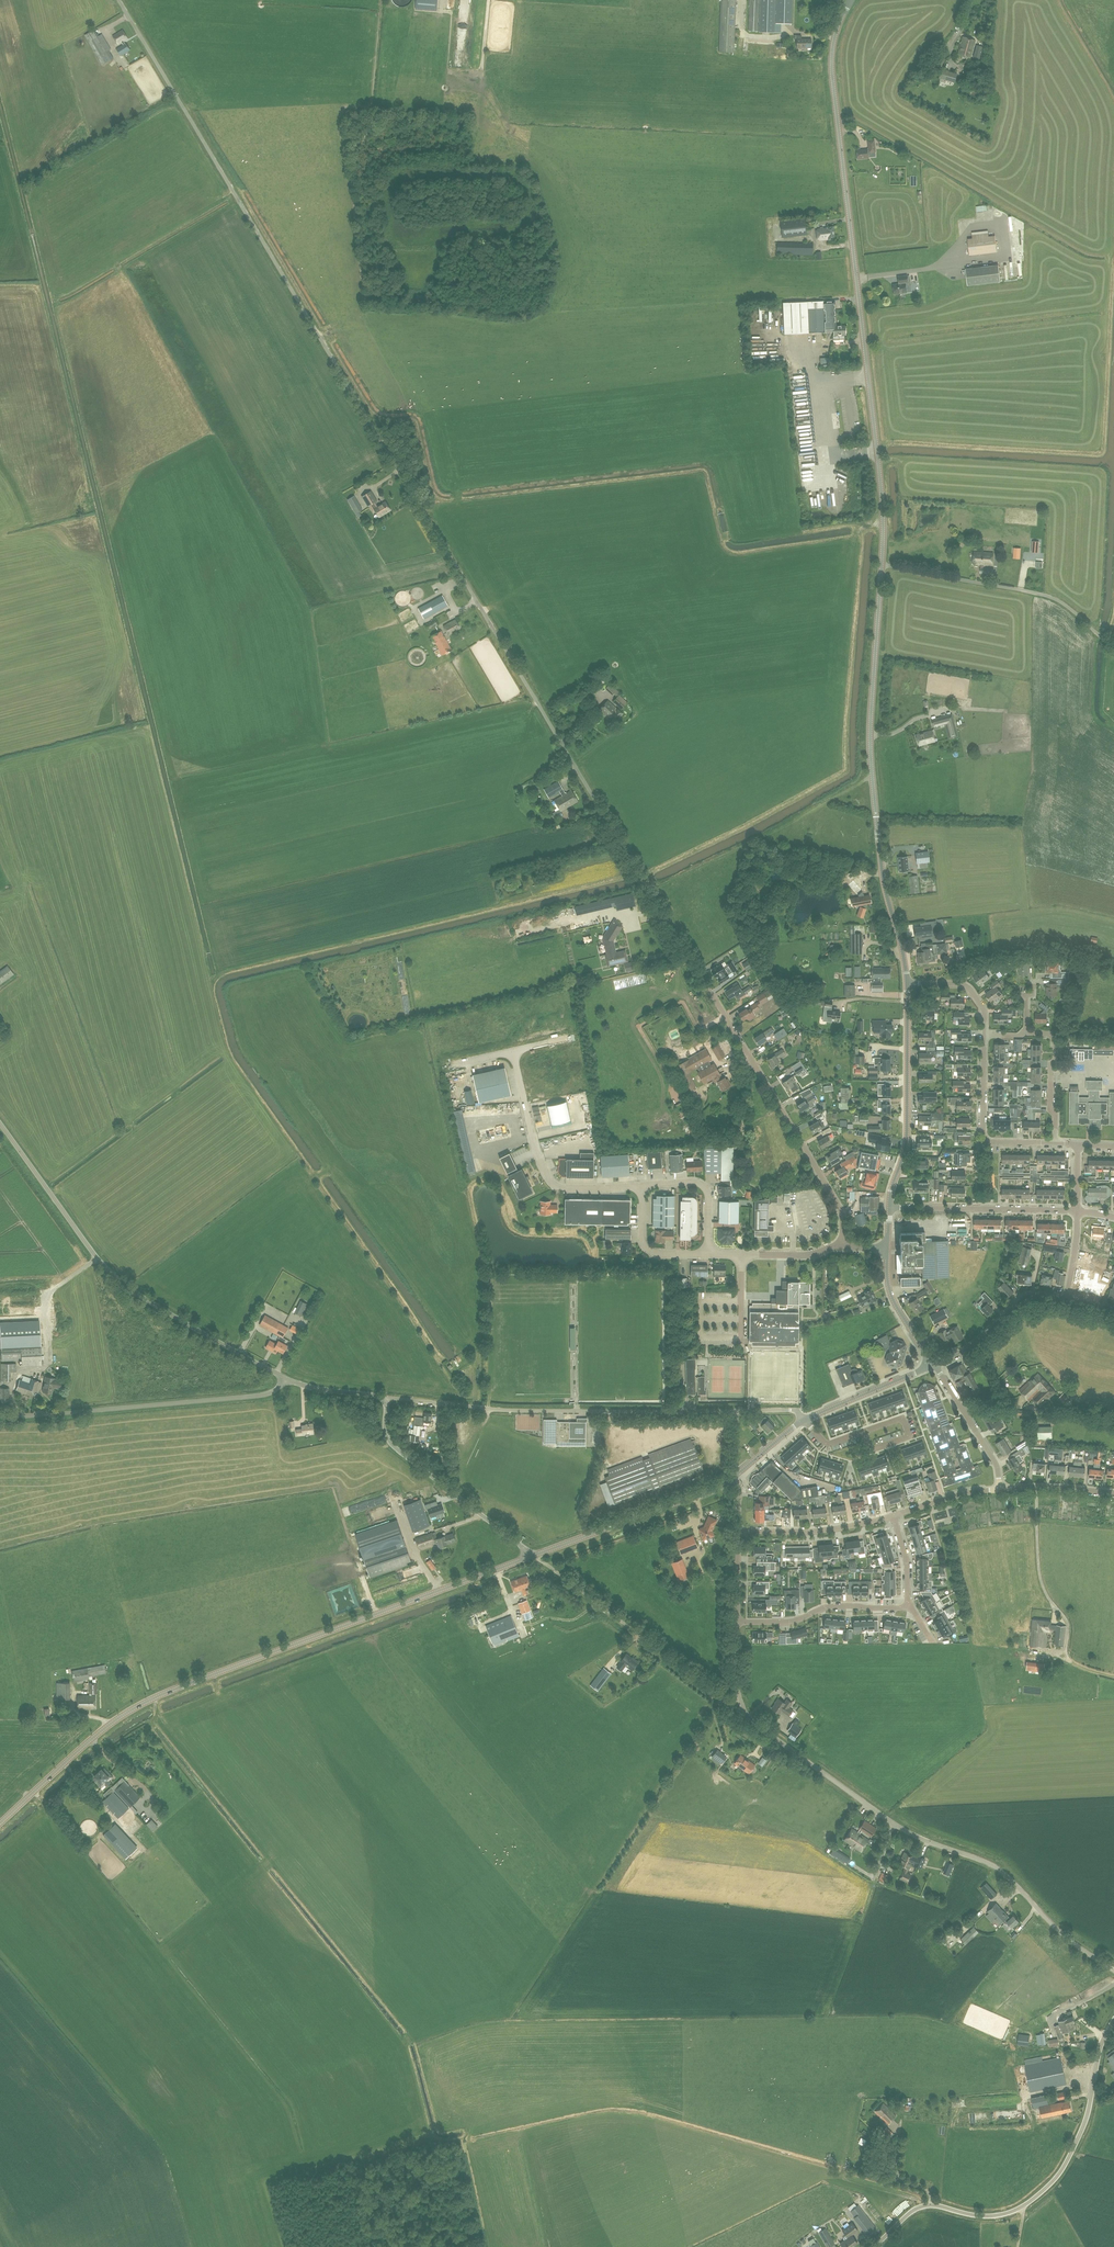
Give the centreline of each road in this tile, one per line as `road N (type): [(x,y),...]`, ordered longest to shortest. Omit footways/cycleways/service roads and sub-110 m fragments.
road 1 (unclassified): [(695,967),(119,0)]
road 2 (tertiary): [(0,1823),(92,1739),(146,1702),(533,1555)]
road 3 (tertiary): [(882,564),(881,480),(832,74),(850,0)]
road 4 (track): [(0,1548),(126,1518),(332,1487),(377,1614)]
road 5 (unclassified): [(1113,1970),(999,1868),(899,1826),(747,1717)]
road 6 (tertiary): [(908,983),(882,870),(872,774),(882,564)]
road 7 (residential): [(805,1420),(791,1410),(523,1411),(408,1400)]
road 8 (unclassified): [(286,1380),(119,1280),(0,1123)]
road 9 (unclassified): [(875,2246),(918,2208),(998,2215),(1051,2184),(1083,2129),(1113,2018)]
road 10 (residential): [(842,1247),(836,1200),(695,967)]
road 11 (unknown): [(876,641),(1059,675),(1065,730),(1037,802)]
road 12 (unclassified): [(0,1417),(262,1396),(286,1380)]
road 13 (unclassified): [(1098,634),(1046,595),(882,564)]
road 14 (unclassified): [(513,1052),(549,1181),(566,1188),(642,1185)]
road 15 (tertiary): [(890,1207),(907,1138),(908,983)]
road 16 (unclassified): [(533,1555),(394,1446),(386,1402)]
road 17 (unknown): [(1113,863),(1043,872),(1035,815),(1037,802),(1113,795)]
road 18 (tertiary): [(533,1555),(732,1479)]
road 19 (residential): [(1077,1211),(890,1207)]
road 20 (residential): [(747,1717),(598,1604)]
road 21 (residential): [(908,1606),(833,1606),(789,1623),(737,1622)]
road 22 (residential): [(894,1516),(837,1529),(739,1531)]
road 23 (tertiary): [(935,1365),(978,1343),(1025,1303),(1066,1300)]
road 24 (residential): [(1001,1490),(996,1463),(935,1365)]
road 25 (tertiary): [(805,1420),(935,1365)]
road 26 (unknown): [(1113,885),(1044,879),(1050,927),(1065,940)]
road 27 (residential): [(1055,1144),(1056,1040),(1027,1033)]
road 28 (tertiary): [(935,1365),(890,1292),(887,1248)]
road 29 (unclassified): [(709,1254),(702,1185),(642,1185)]
road 30 (unclassified): [(709,1254),(645,1248),(642,1185)]

